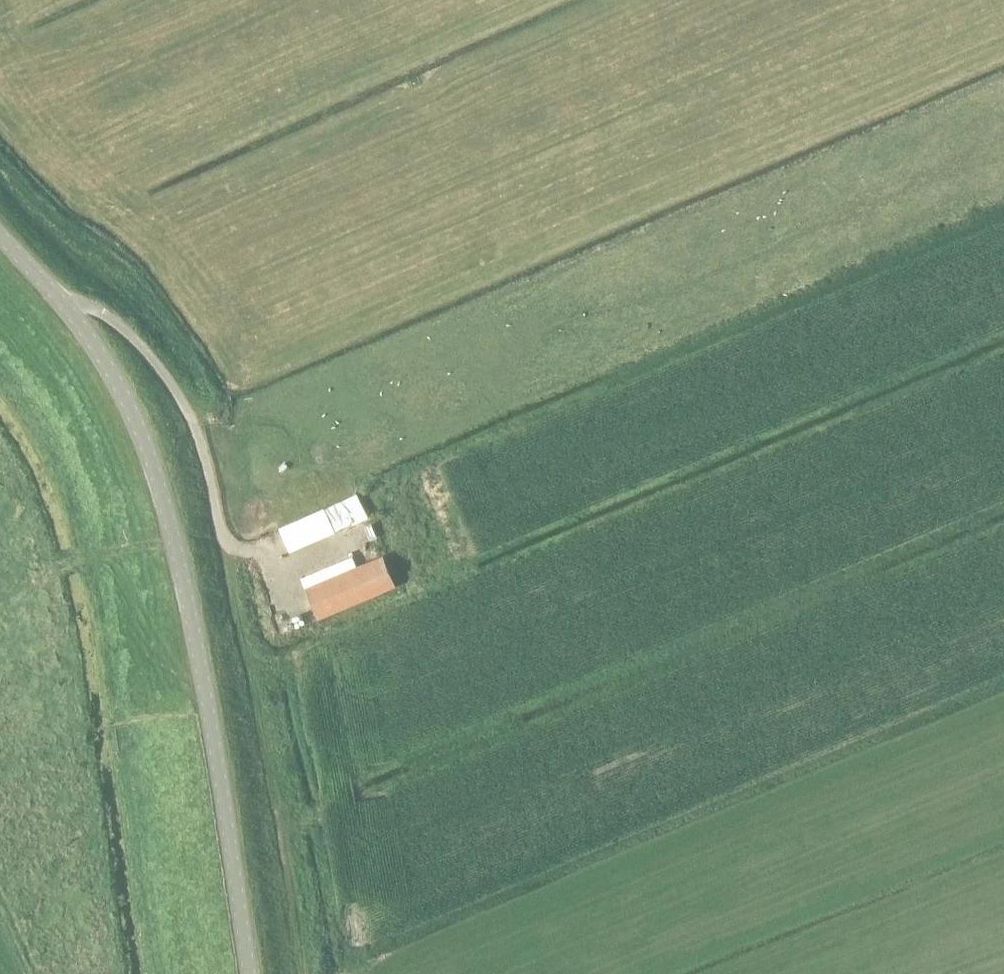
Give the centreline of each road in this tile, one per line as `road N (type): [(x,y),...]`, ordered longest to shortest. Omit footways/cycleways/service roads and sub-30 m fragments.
road 1 (tertiary): [(249,973),(185,590),(153,464),(89,341),(0,234)]

